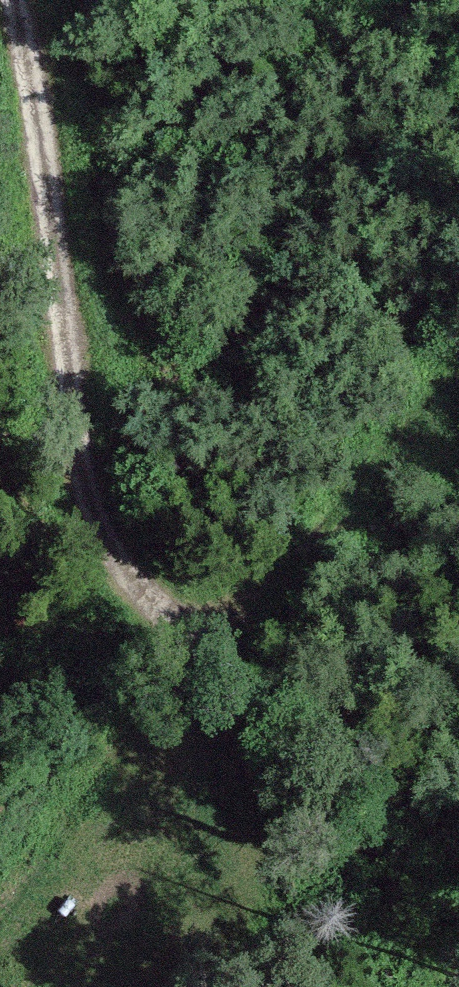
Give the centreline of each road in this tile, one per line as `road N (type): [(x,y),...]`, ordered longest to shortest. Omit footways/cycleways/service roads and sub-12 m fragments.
road 1 (track): [(0,28),(132,575),(167,640),(246,677),(458,413)]
road 2 (track): [(167,640),(156,790),(125,856)]

